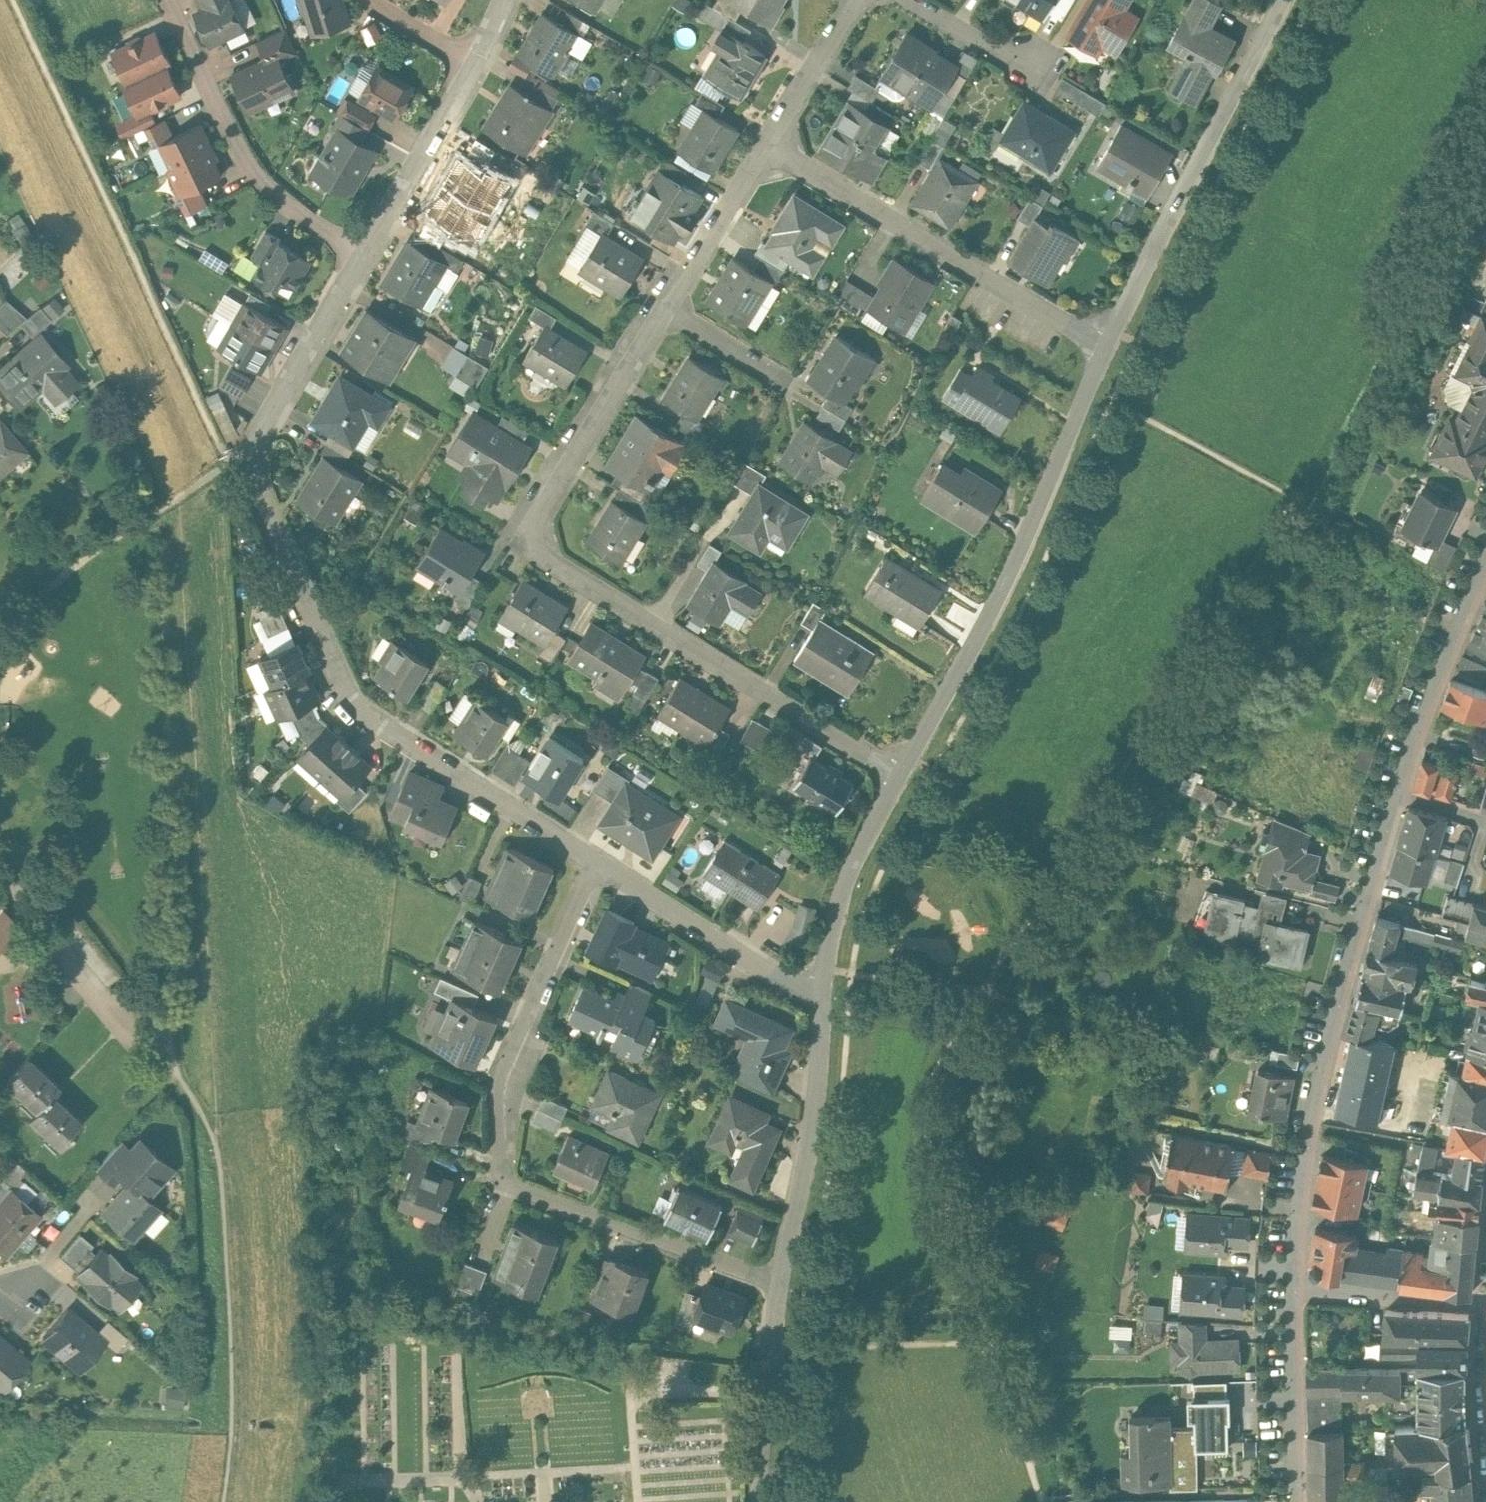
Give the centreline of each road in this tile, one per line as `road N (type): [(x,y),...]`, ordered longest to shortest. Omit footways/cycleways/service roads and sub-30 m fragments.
road 1 (residential): [(903,773),(521,540),(766,145)]
road 2 (residential): [(606,864),(374,715),(336,664),(249,451),(367,254)]
road 3 (residential): [(1485,572),(1420,726),(1365,907),(1304,1148),(1293,1273)]
road 4 (residential): [(606,864),(503,1079),(504,1171),(532,1191),(783,1282)]
road 5 (residential): [(903,773),(1029,541),(1110,345)]
road 6 (residential): [(766,145),(1110,345)]
road 7 (residential): [(1110,345),(1292,0)]
road 8 (residential): [(367,254),(278,197),(238,147),(168,0)]
road 9 (residential): [(783,1282),(825,999)]
road 10 (residential): [(825,999),(606,864)]
road 11 (residential): [(825,999),(903,773)]
road 12 (residential): [(1297,1501),(1293,1273)]
road 13 (residential): [(367,254),(479,62)]
road 14 (residential): [(760,1501),(770,1345),(783,1282)]
road 15 (residential): [(0,878),(135,1034)]
road 16 (residential): [(1485,1300),(1293,1273)]
road 17 (residential): [(766,145),(850,0)]
road 18 (residential): [(919,0),(1037,68)]

